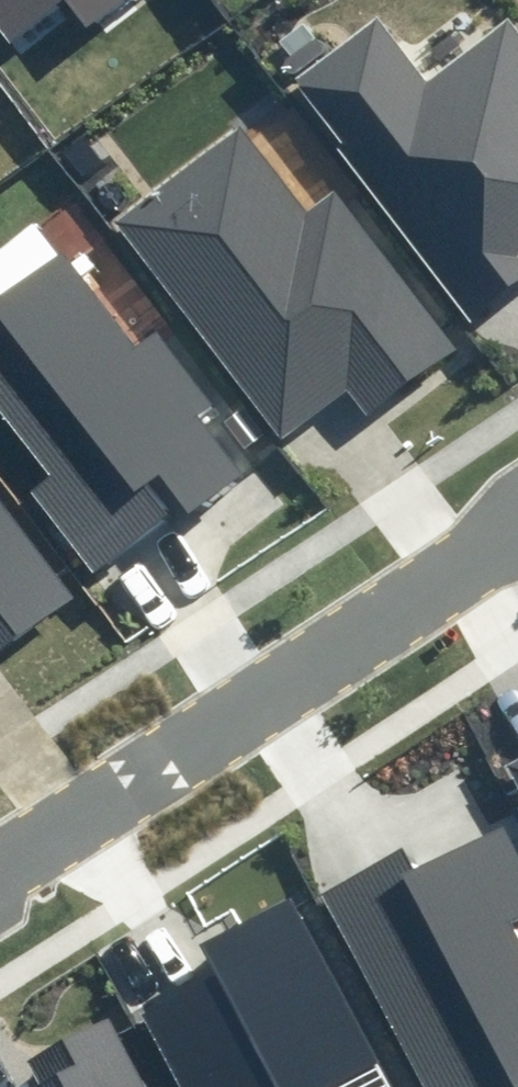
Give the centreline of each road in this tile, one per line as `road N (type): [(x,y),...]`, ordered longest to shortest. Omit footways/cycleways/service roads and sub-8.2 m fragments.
road 1 (residential): [(0,856),(517,518)]

